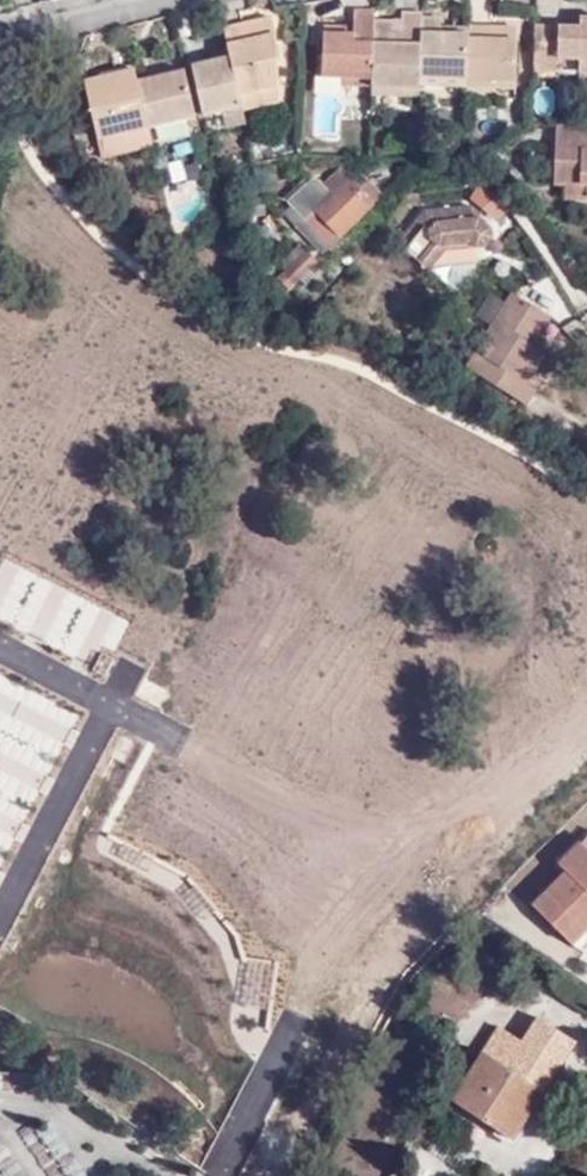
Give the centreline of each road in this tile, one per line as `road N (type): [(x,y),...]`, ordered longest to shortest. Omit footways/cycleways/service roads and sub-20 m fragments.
road 1 (residential): [(0,36),(161,0)]

